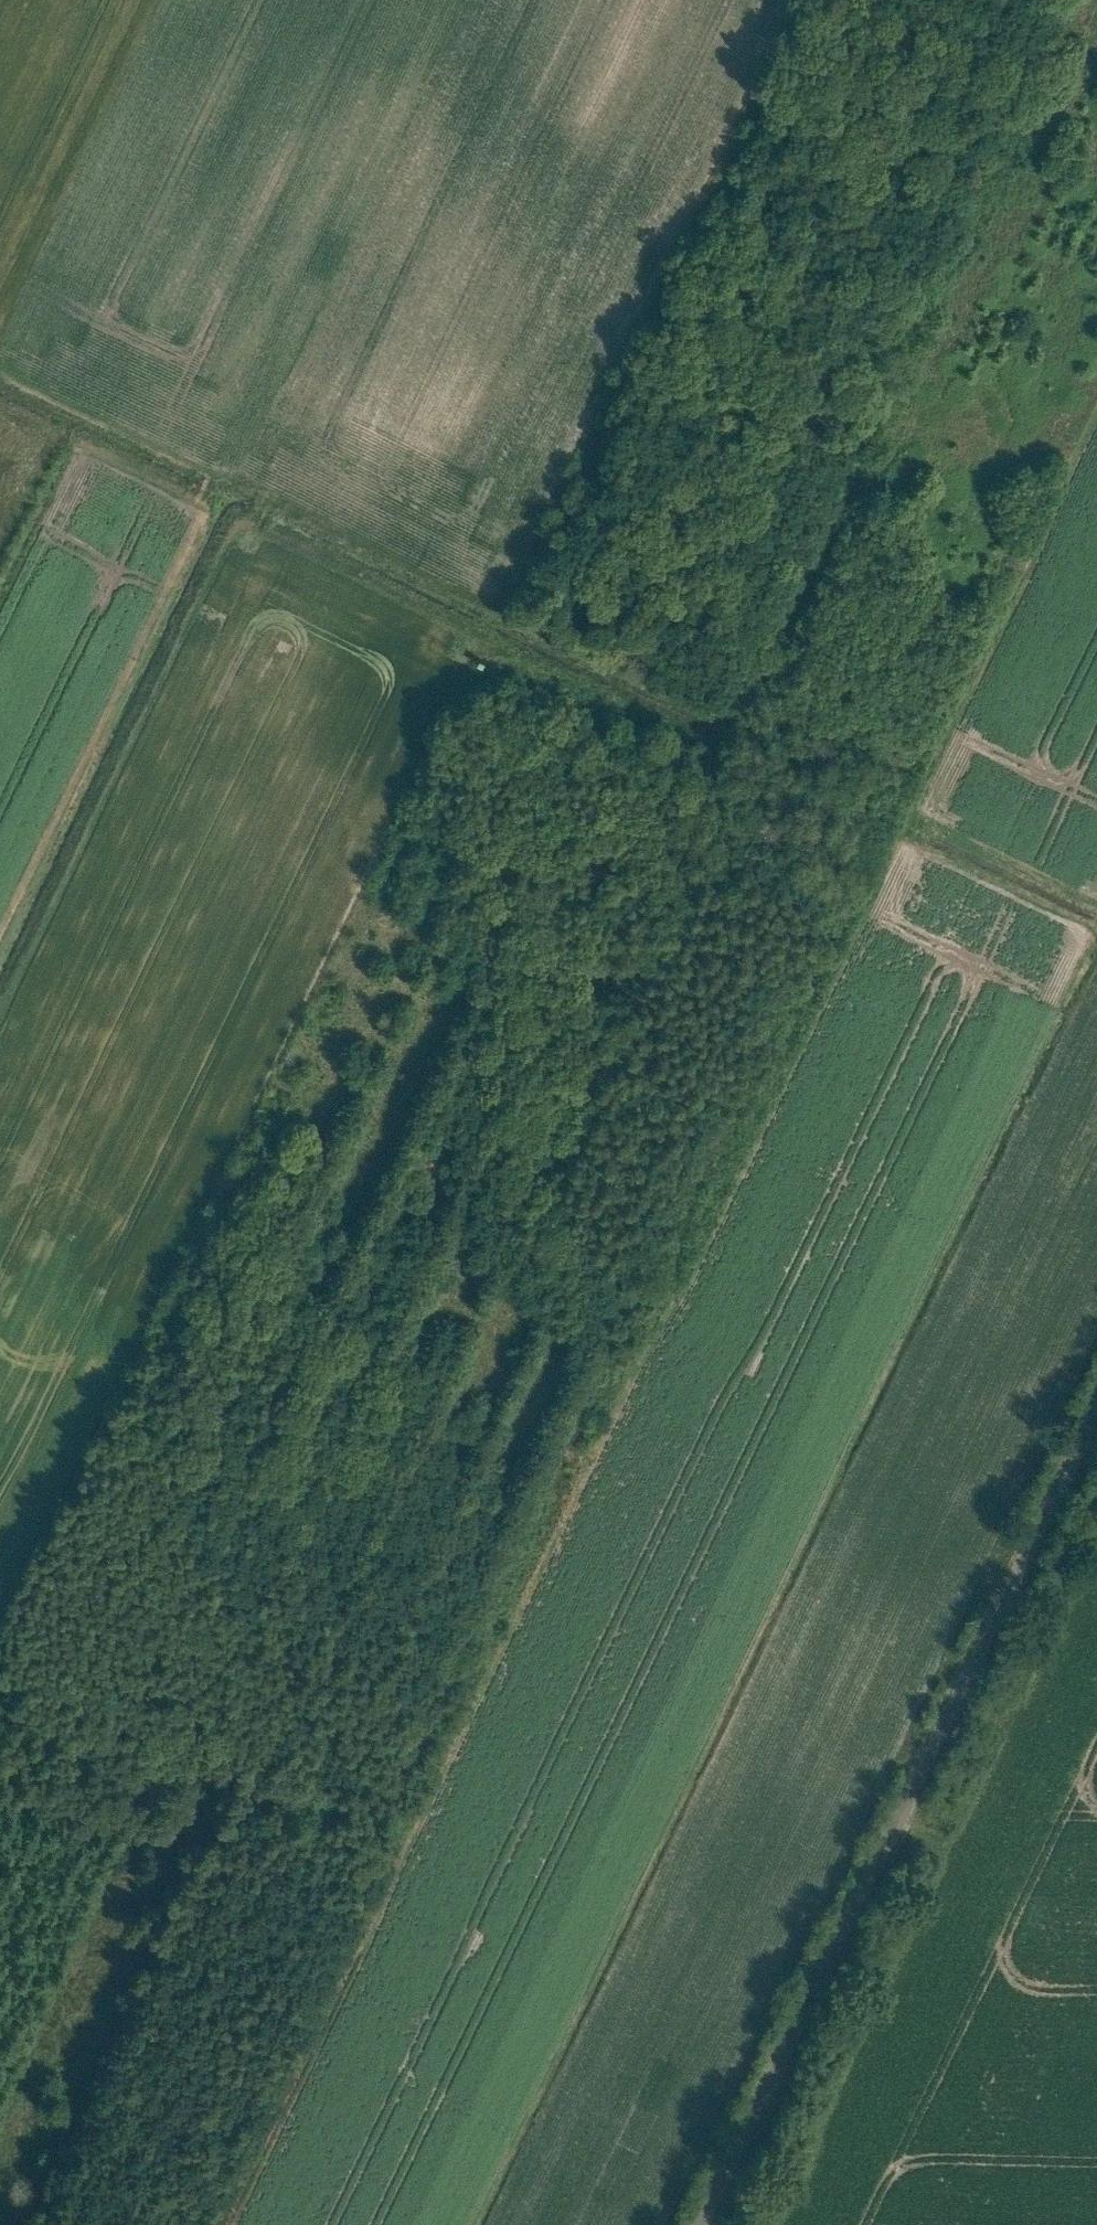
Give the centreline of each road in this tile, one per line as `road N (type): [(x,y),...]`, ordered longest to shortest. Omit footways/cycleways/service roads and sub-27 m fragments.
road 1 (unclassified): [(1096,1400),(701,2224)]

